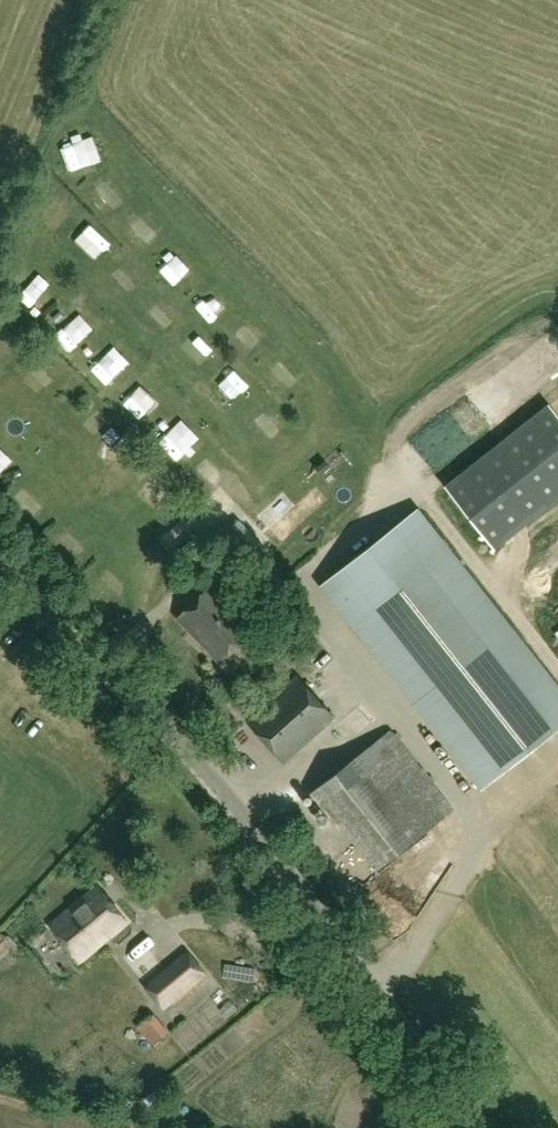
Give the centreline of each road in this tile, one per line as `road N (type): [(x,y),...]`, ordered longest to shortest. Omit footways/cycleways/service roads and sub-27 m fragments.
road 1 (unclassified): [(483,1127),(222,790),(0,570)]

